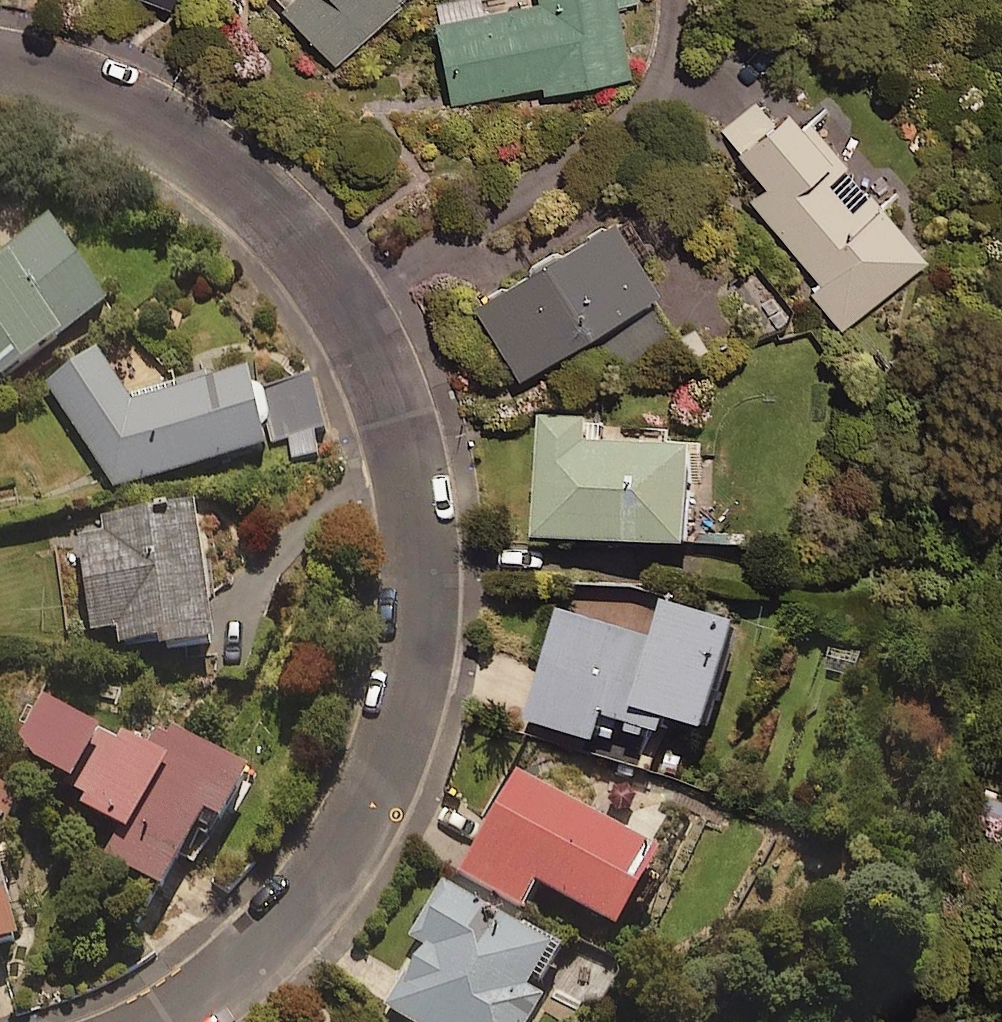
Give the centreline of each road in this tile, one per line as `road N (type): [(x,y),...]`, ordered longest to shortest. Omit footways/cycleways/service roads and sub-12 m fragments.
road 1 (residential): [(159,1021),(239,968),(291,916),(394,768),(414,697),(423,545),(388,399),(360,334),(285,222),(171,124),(106,93),(0,65)]

